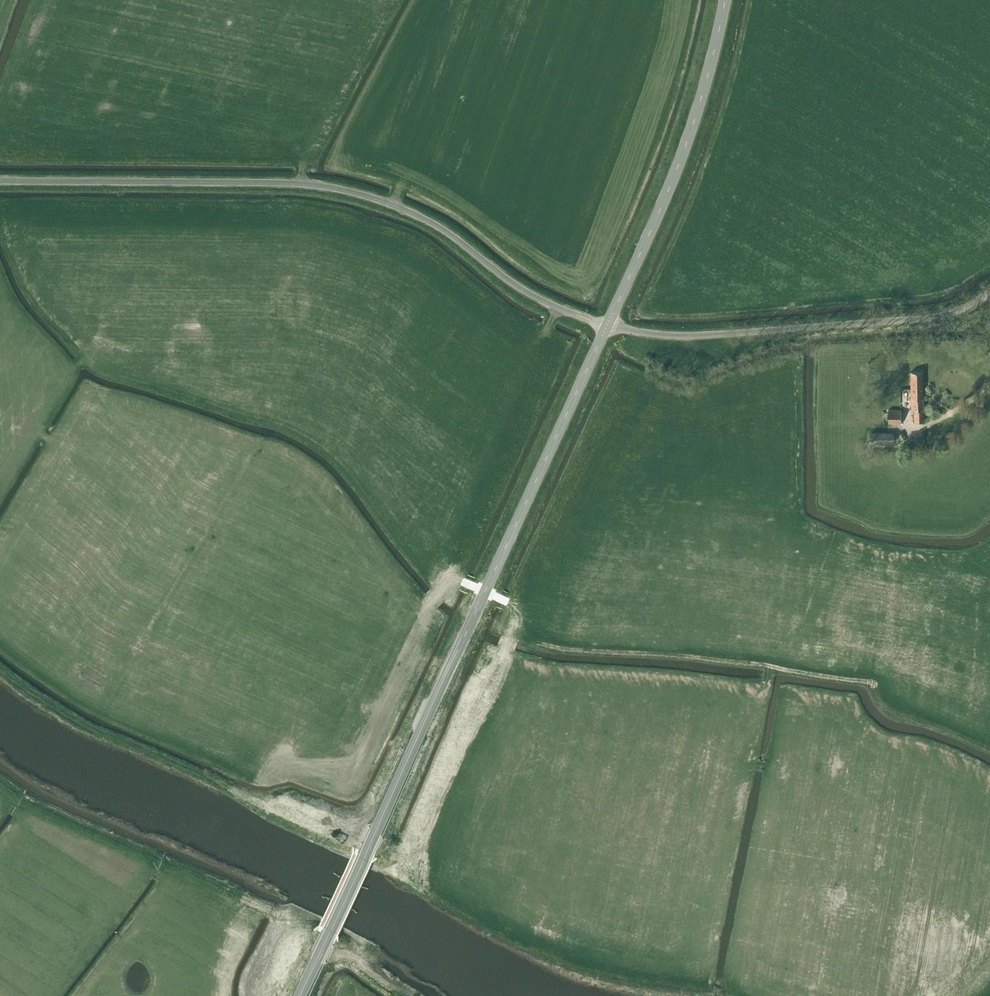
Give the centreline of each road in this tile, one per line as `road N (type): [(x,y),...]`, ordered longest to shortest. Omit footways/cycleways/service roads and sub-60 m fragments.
road 1 (secondary): [(298,995),(607,325)]
road 2 (unclassified): [(607,325),(538,298),(440,226),(363,195),(289,182),(0,179)]
road 3 (unclassified): [(607,325),(684,335),(912,318),(950,313),(989,290)]
road 4 (secondary): [(607,325),(667,192),(724,0)]

